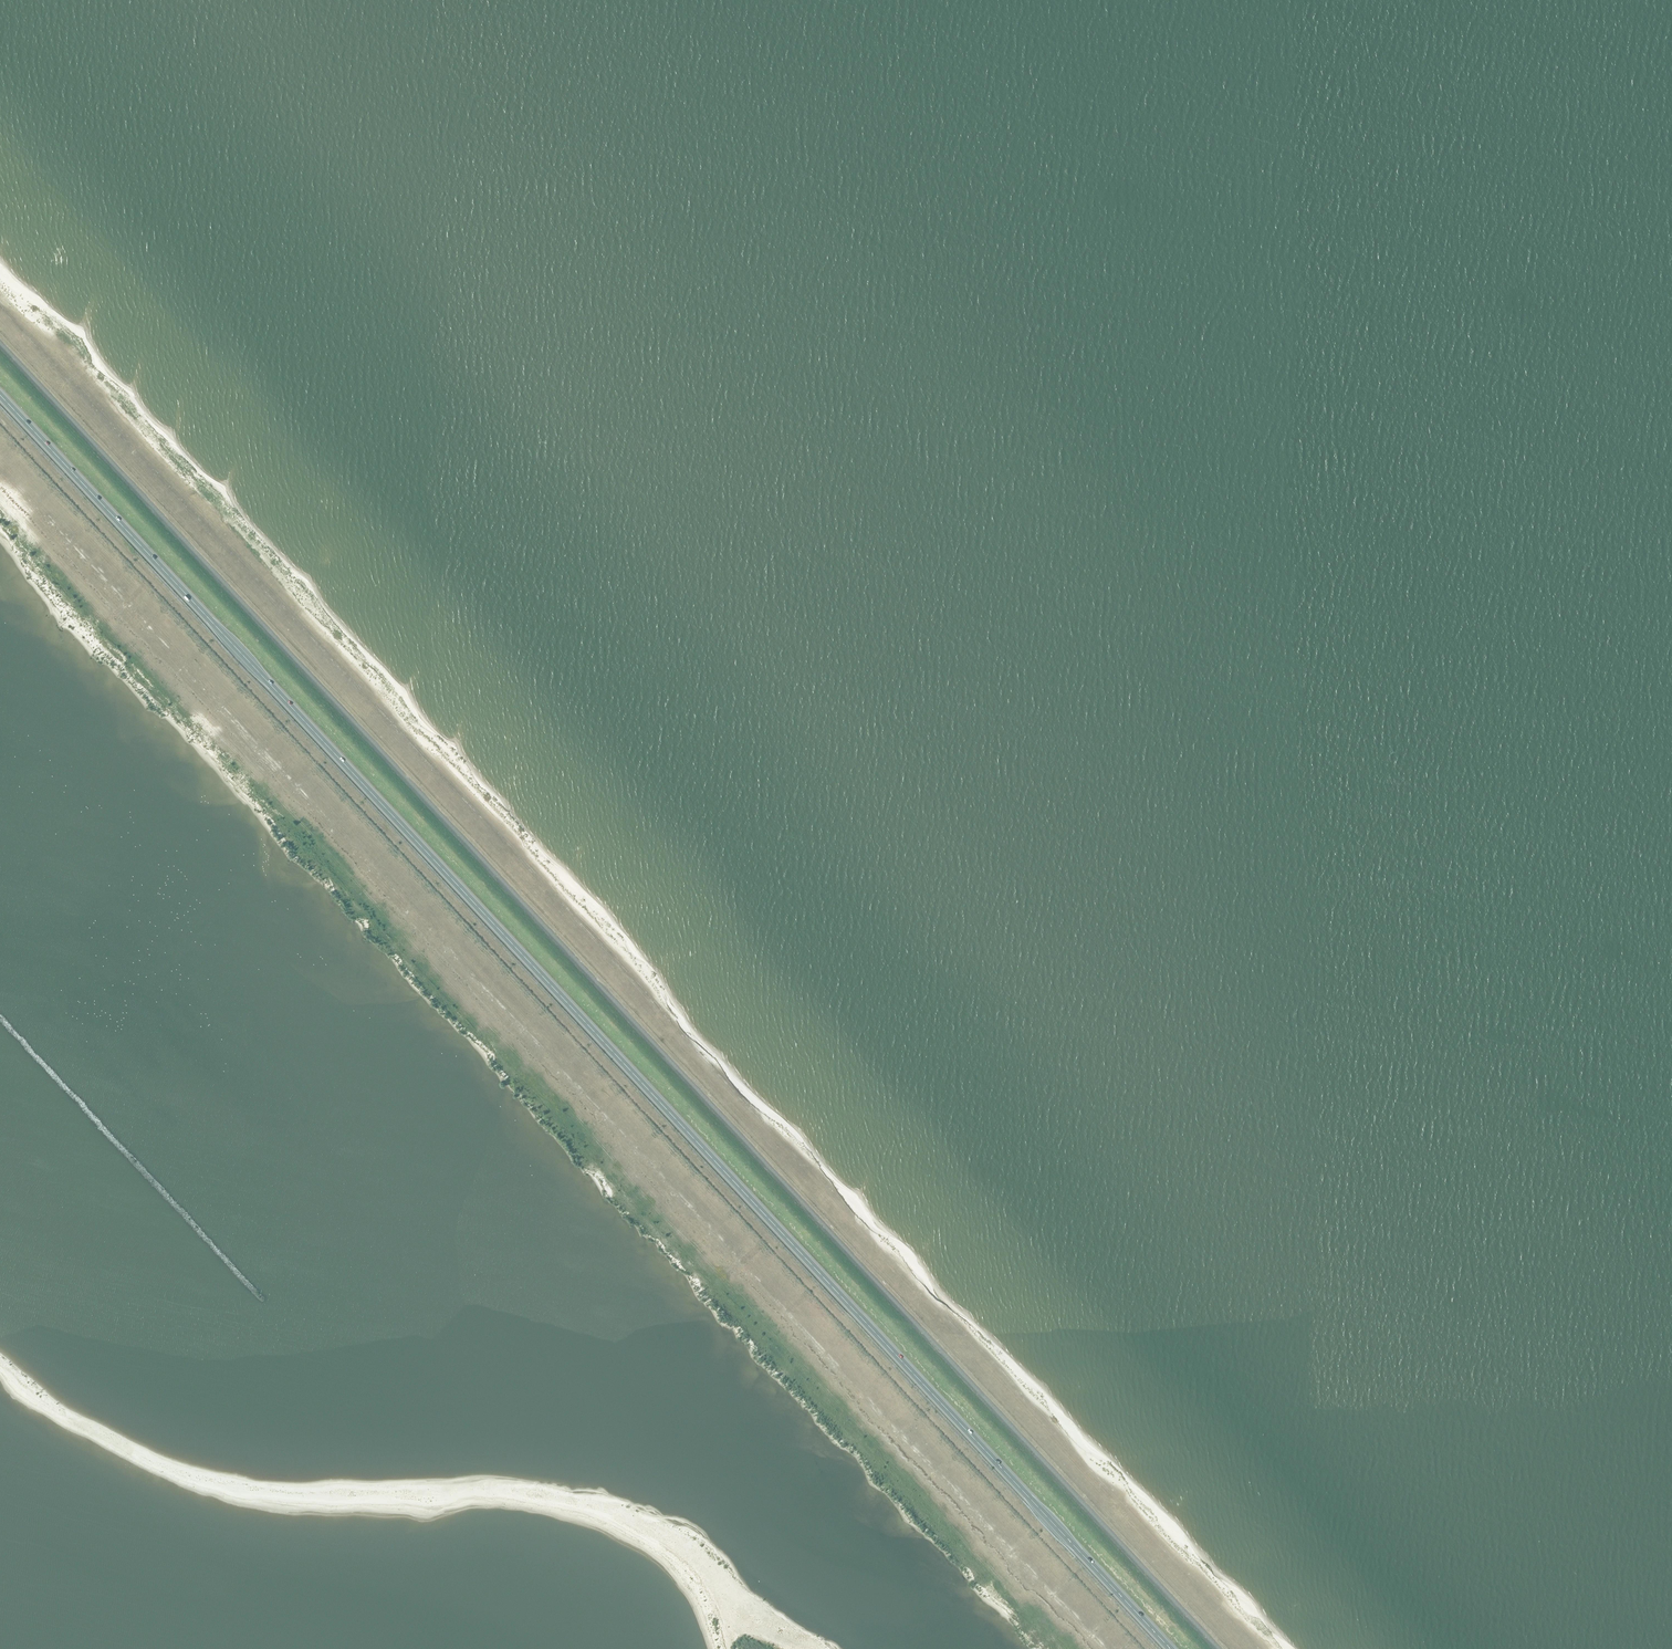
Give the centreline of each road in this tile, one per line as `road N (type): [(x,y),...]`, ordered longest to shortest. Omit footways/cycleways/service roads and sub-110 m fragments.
road 1 (trunk): [(1171,1648),(0,396)]

